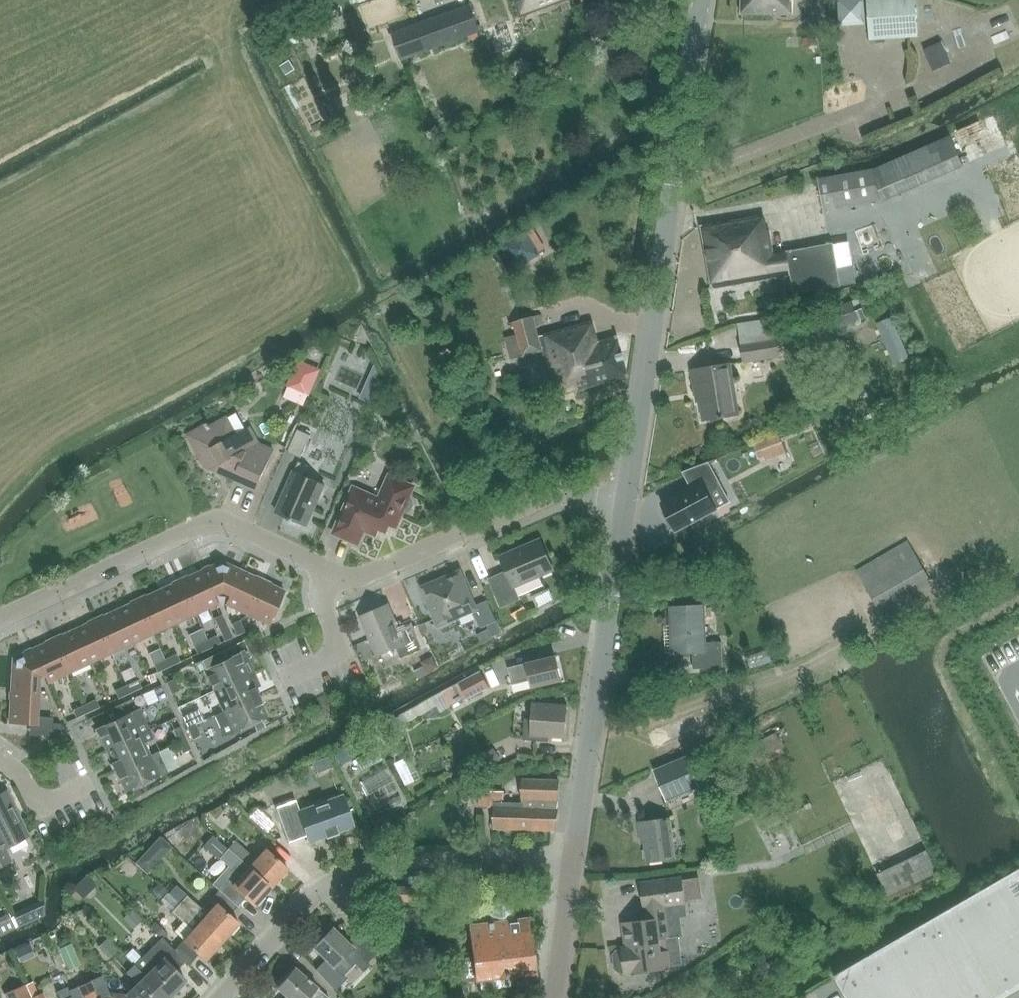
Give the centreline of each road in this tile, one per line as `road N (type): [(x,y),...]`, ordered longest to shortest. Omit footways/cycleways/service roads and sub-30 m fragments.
road 1 (tertiary): [(625,499),(706,0)]
road 2 (residential): [(225,997),(312,896),(337,879),(370,869),(572,857)]
road 3 (residential): [(0,626),(220,523),(330,573)]
road 4 (tertiary): [(572,857),(625,499)]
road 5 (residential): [(330,573),(348,582),(562,494),(625,499)]
road 6 (residential): [(280,681),(339,653),(321,605),(330,573)]
road 7 (tertiary): [(553,997),(572,857)]

